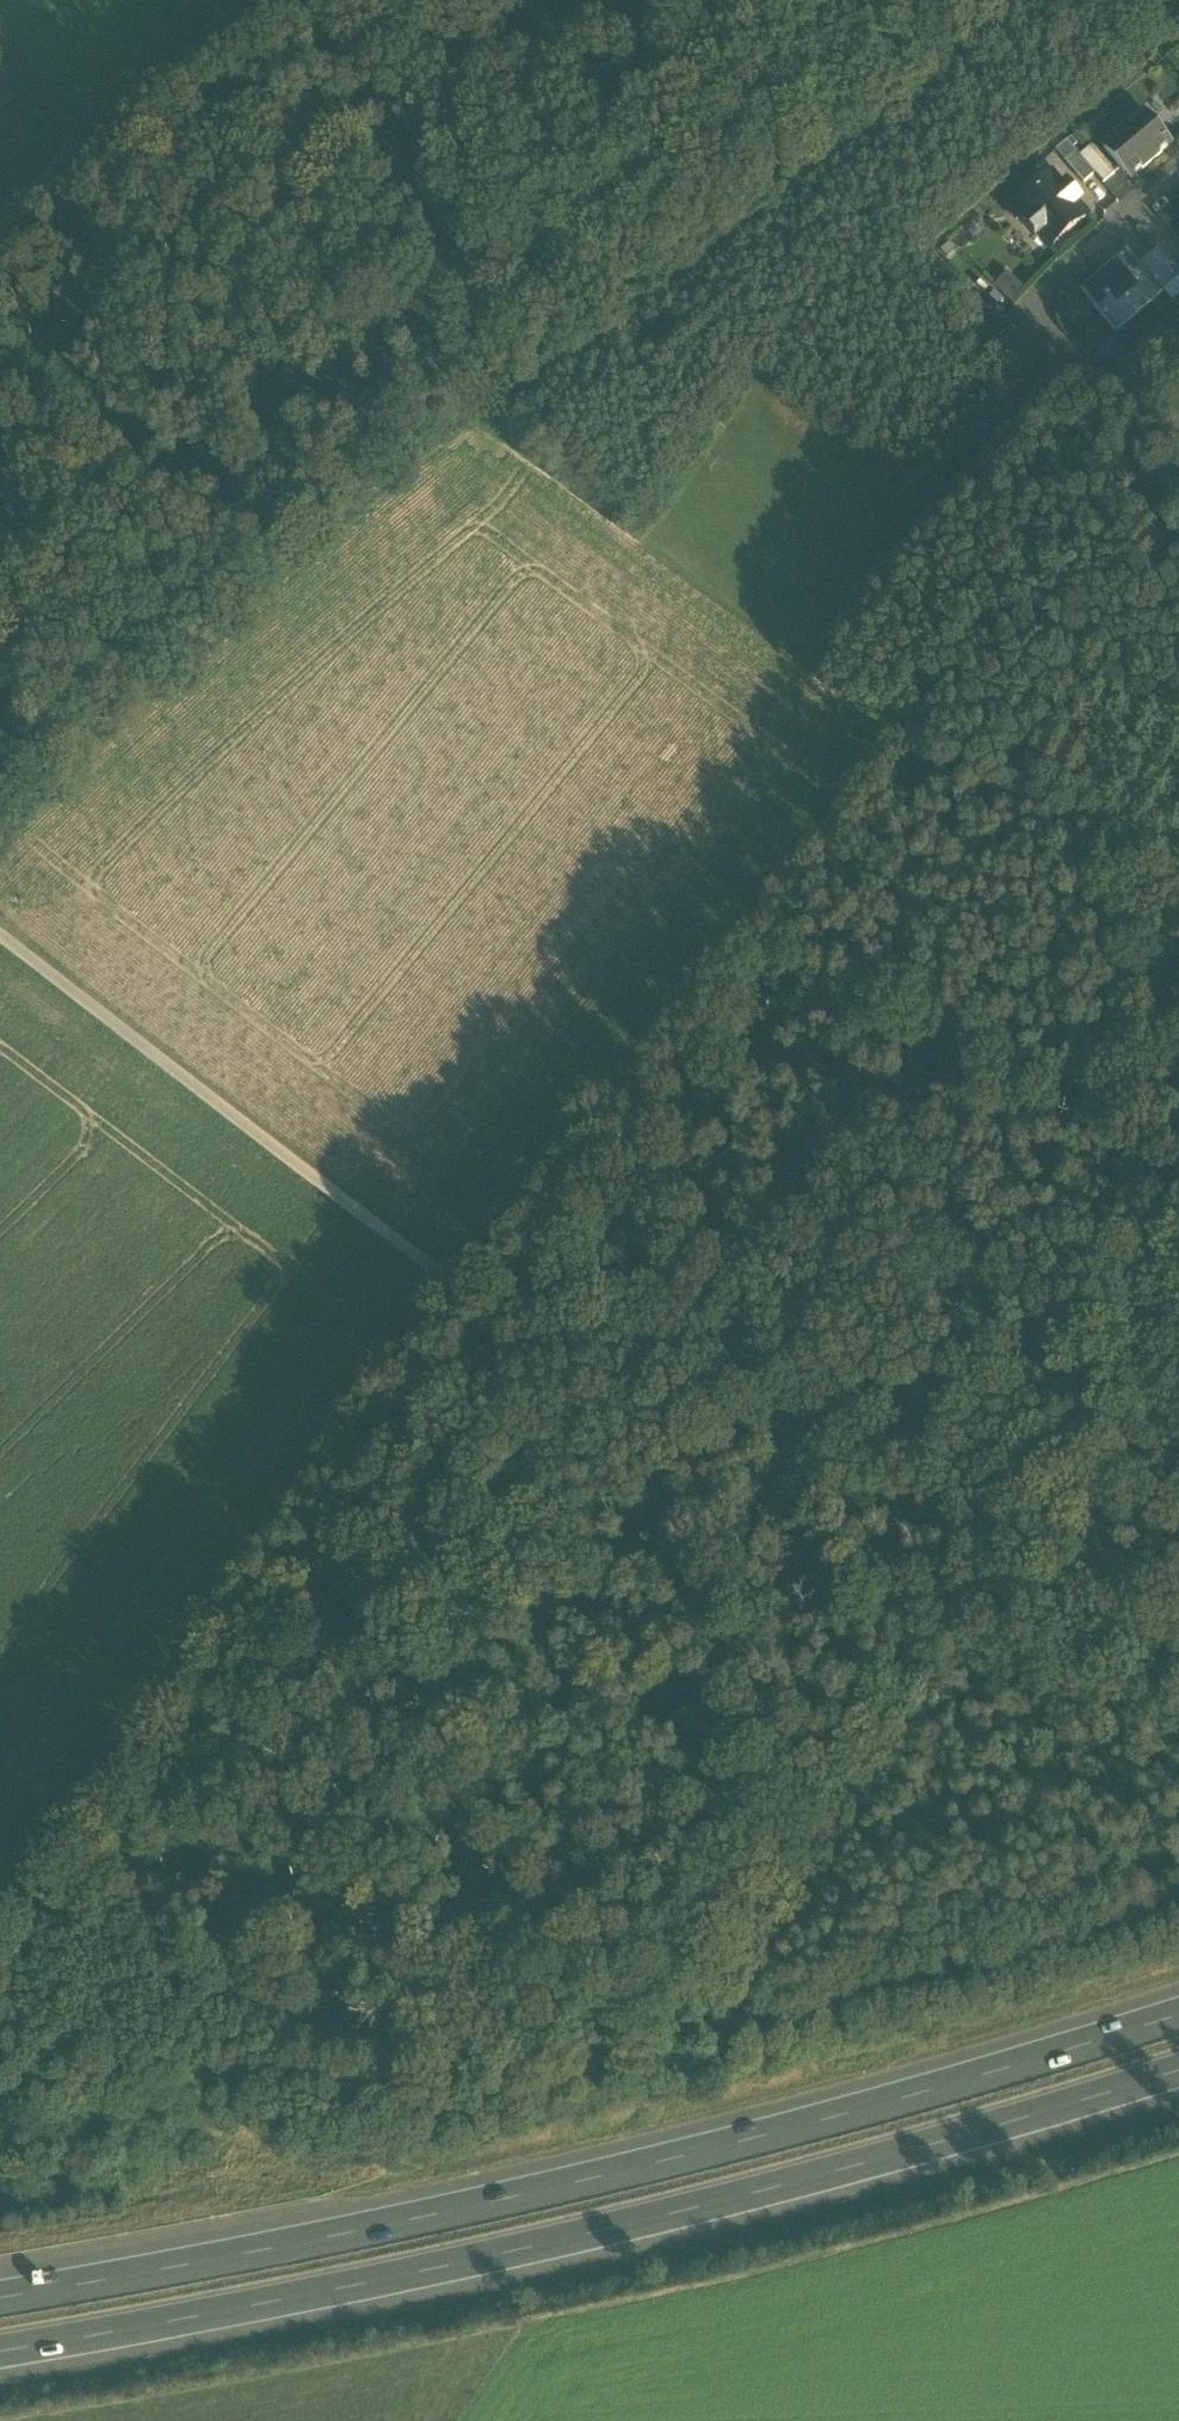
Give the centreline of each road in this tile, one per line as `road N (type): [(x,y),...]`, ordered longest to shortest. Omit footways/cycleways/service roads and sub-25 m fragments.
road 1 (motorway): [(1178,2010),(863,2106),(476,2204),(0,2295)]
road 2 (motorway): [(0,2348),(479,2257),(801,2178),(1178,2068)]
road 3 (track): [(1154,438),(459,1294)]
road 4 (track): [(459,1294),(0,1892)]
road 5 (track): [(0,939),(459,1294)]
road 6 (track): [(1178,1281),(964,1614)]
road 7 (residential): [(1154,438),(1022,310),(1178,173)]
road 8 (track): [(89,142),(0,36)]

